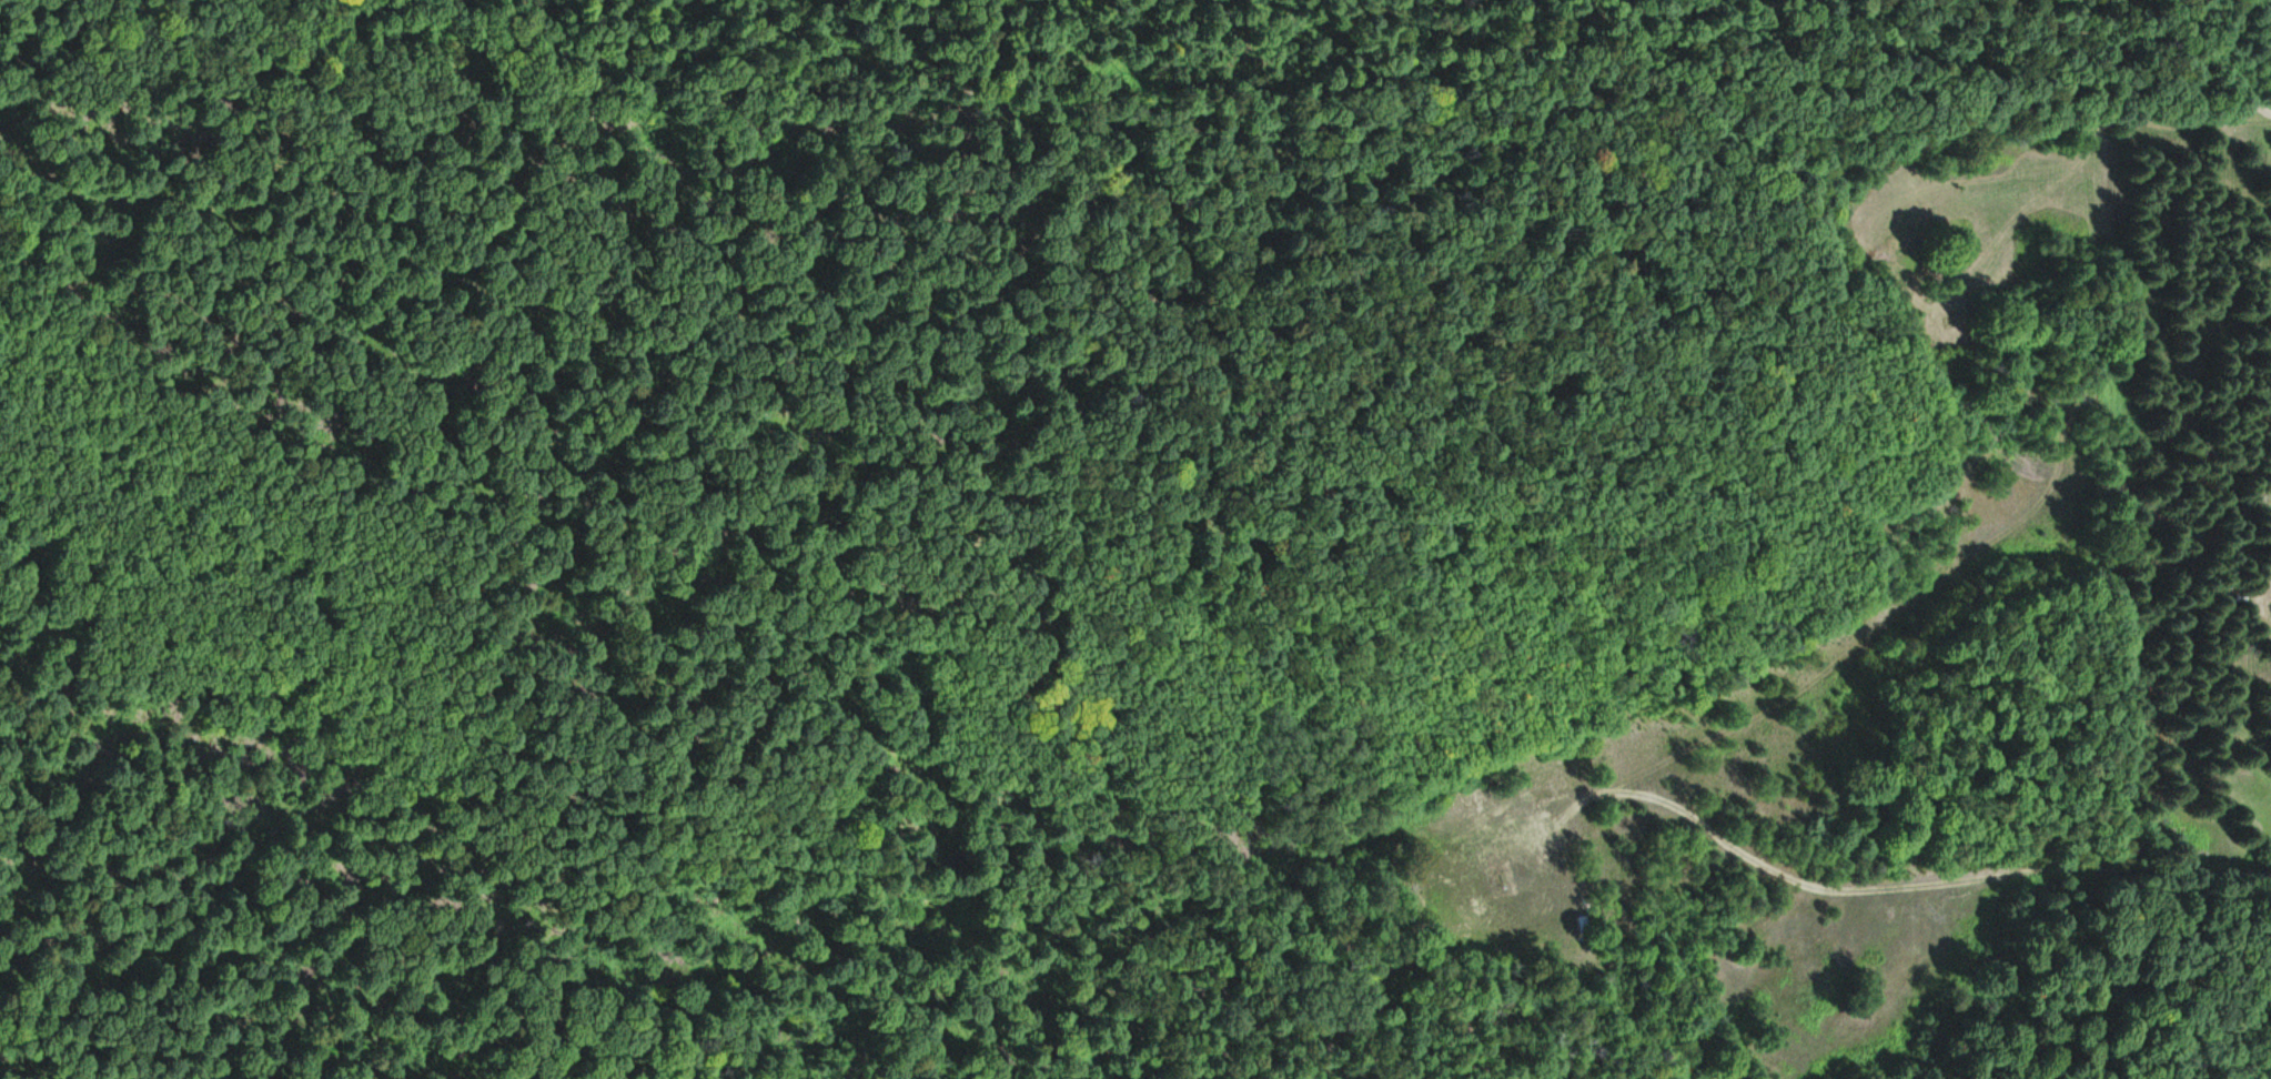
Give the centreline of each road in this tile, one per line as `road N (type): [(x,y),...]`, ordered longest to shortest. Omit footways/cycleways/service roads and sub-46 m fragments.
road 1 (track): [(2181,0),(2235,83),(2270,109)]

